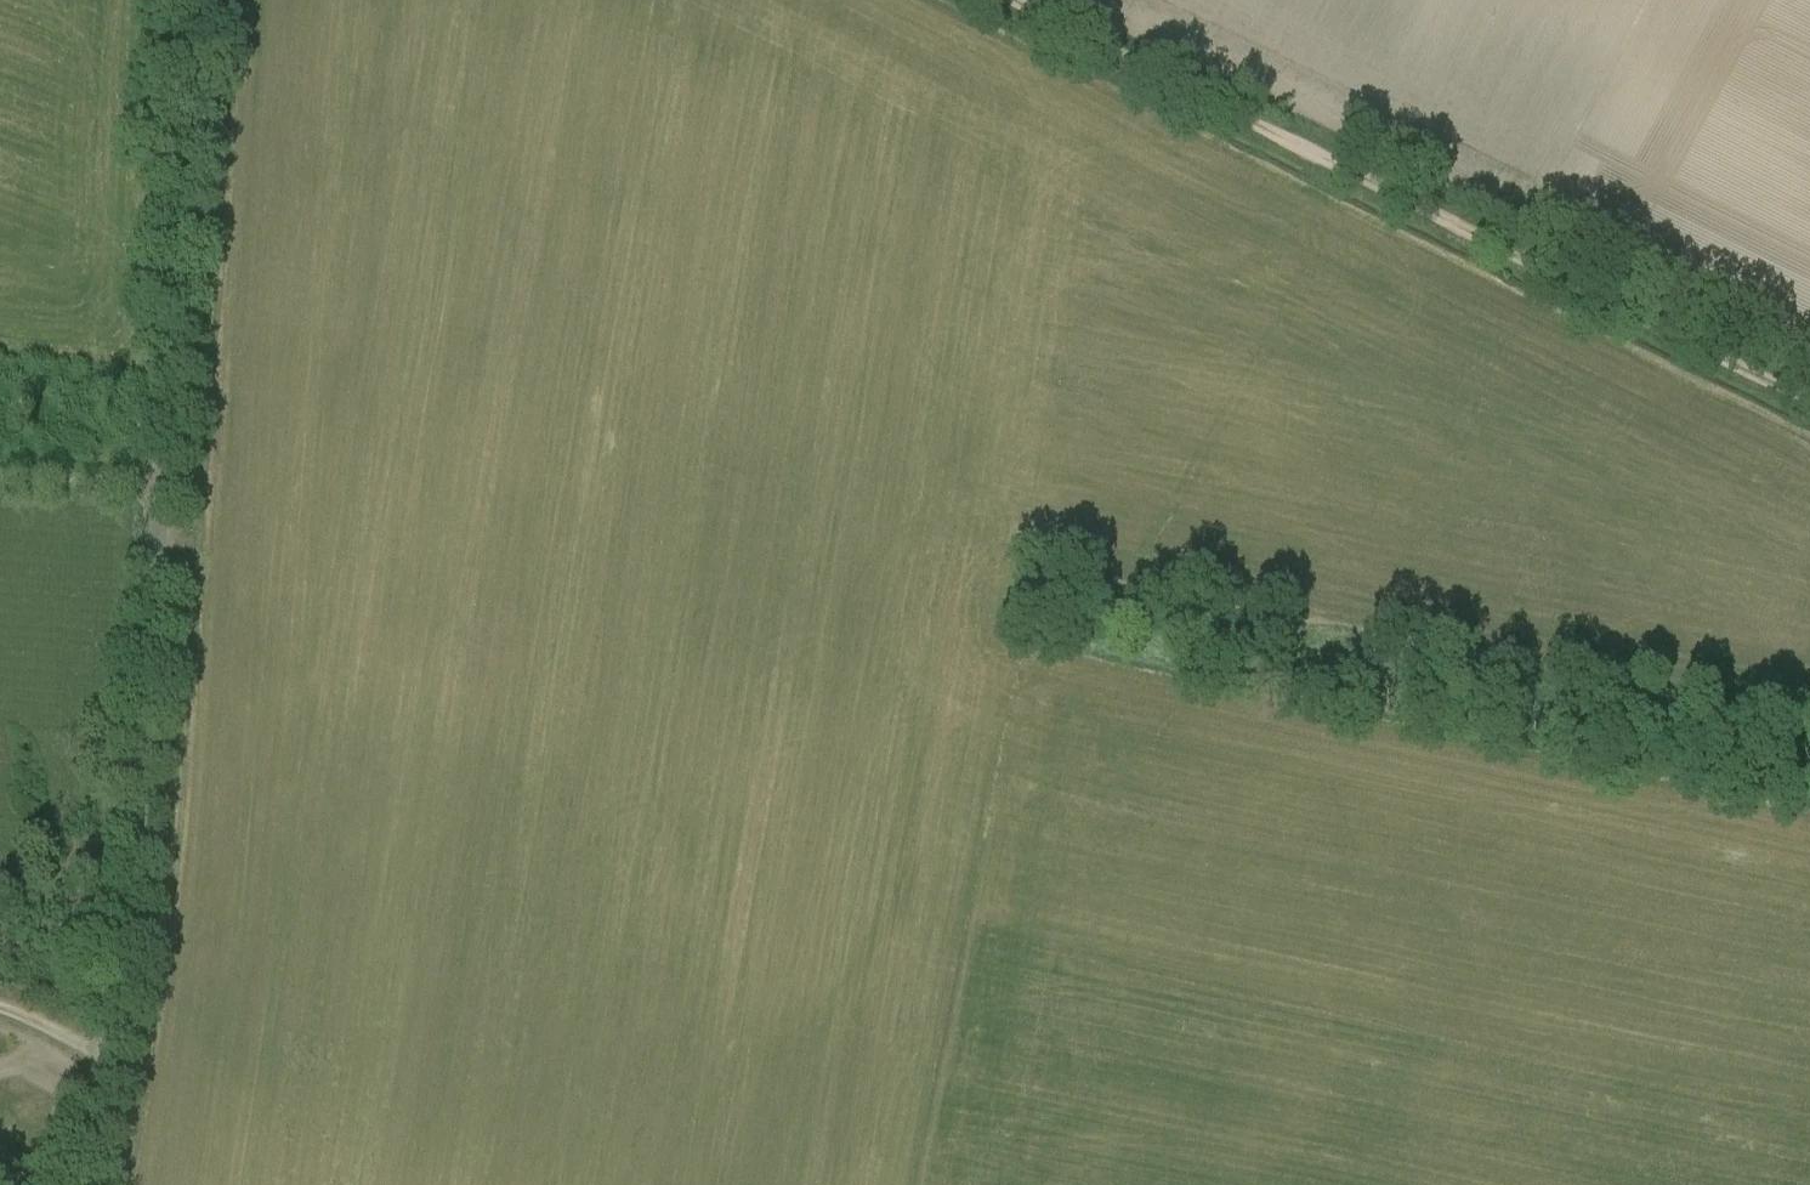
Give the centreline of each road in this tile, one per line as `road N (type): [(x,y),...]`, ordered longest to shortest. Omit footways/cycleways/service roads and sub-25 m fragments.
road 1 (unclassified): [(76,1184),(120,889),(185,0)]
road 2 (track): [(1809,399),(1056,22)]

